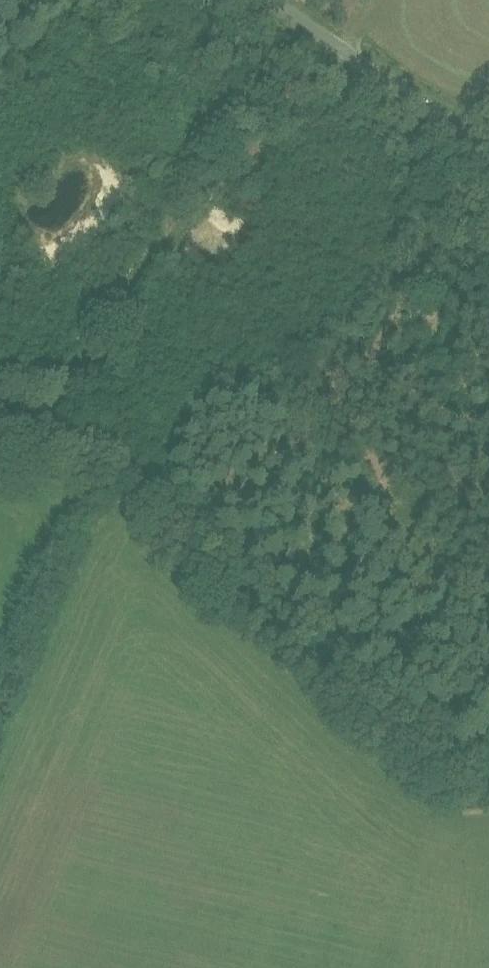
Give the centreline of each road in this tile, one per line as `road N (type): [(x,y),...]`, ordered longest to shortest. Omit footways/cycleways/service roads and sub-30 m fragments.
road 1 (unclassified): [(488,144),(288,0)]

